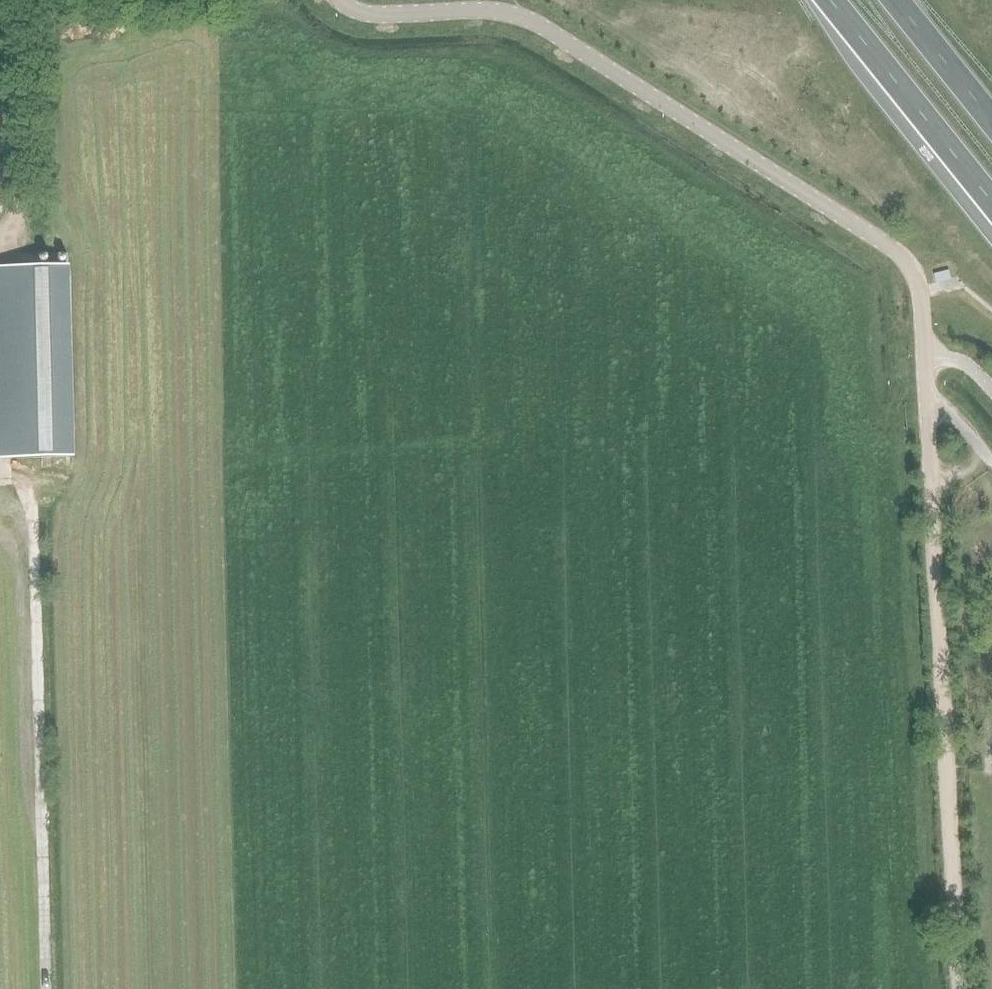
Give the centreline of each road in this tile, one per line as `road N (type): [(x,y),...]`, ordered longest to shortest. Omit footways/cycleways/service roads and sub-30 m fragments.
road 1 (unclassified): [(958,988),(922,317),(905,261),(518,14),(374,14),(340,0)]
road 2 (trunk): [(829,0),(991,203)]
road 3 (trunk): [(991,120),(896,0)]

